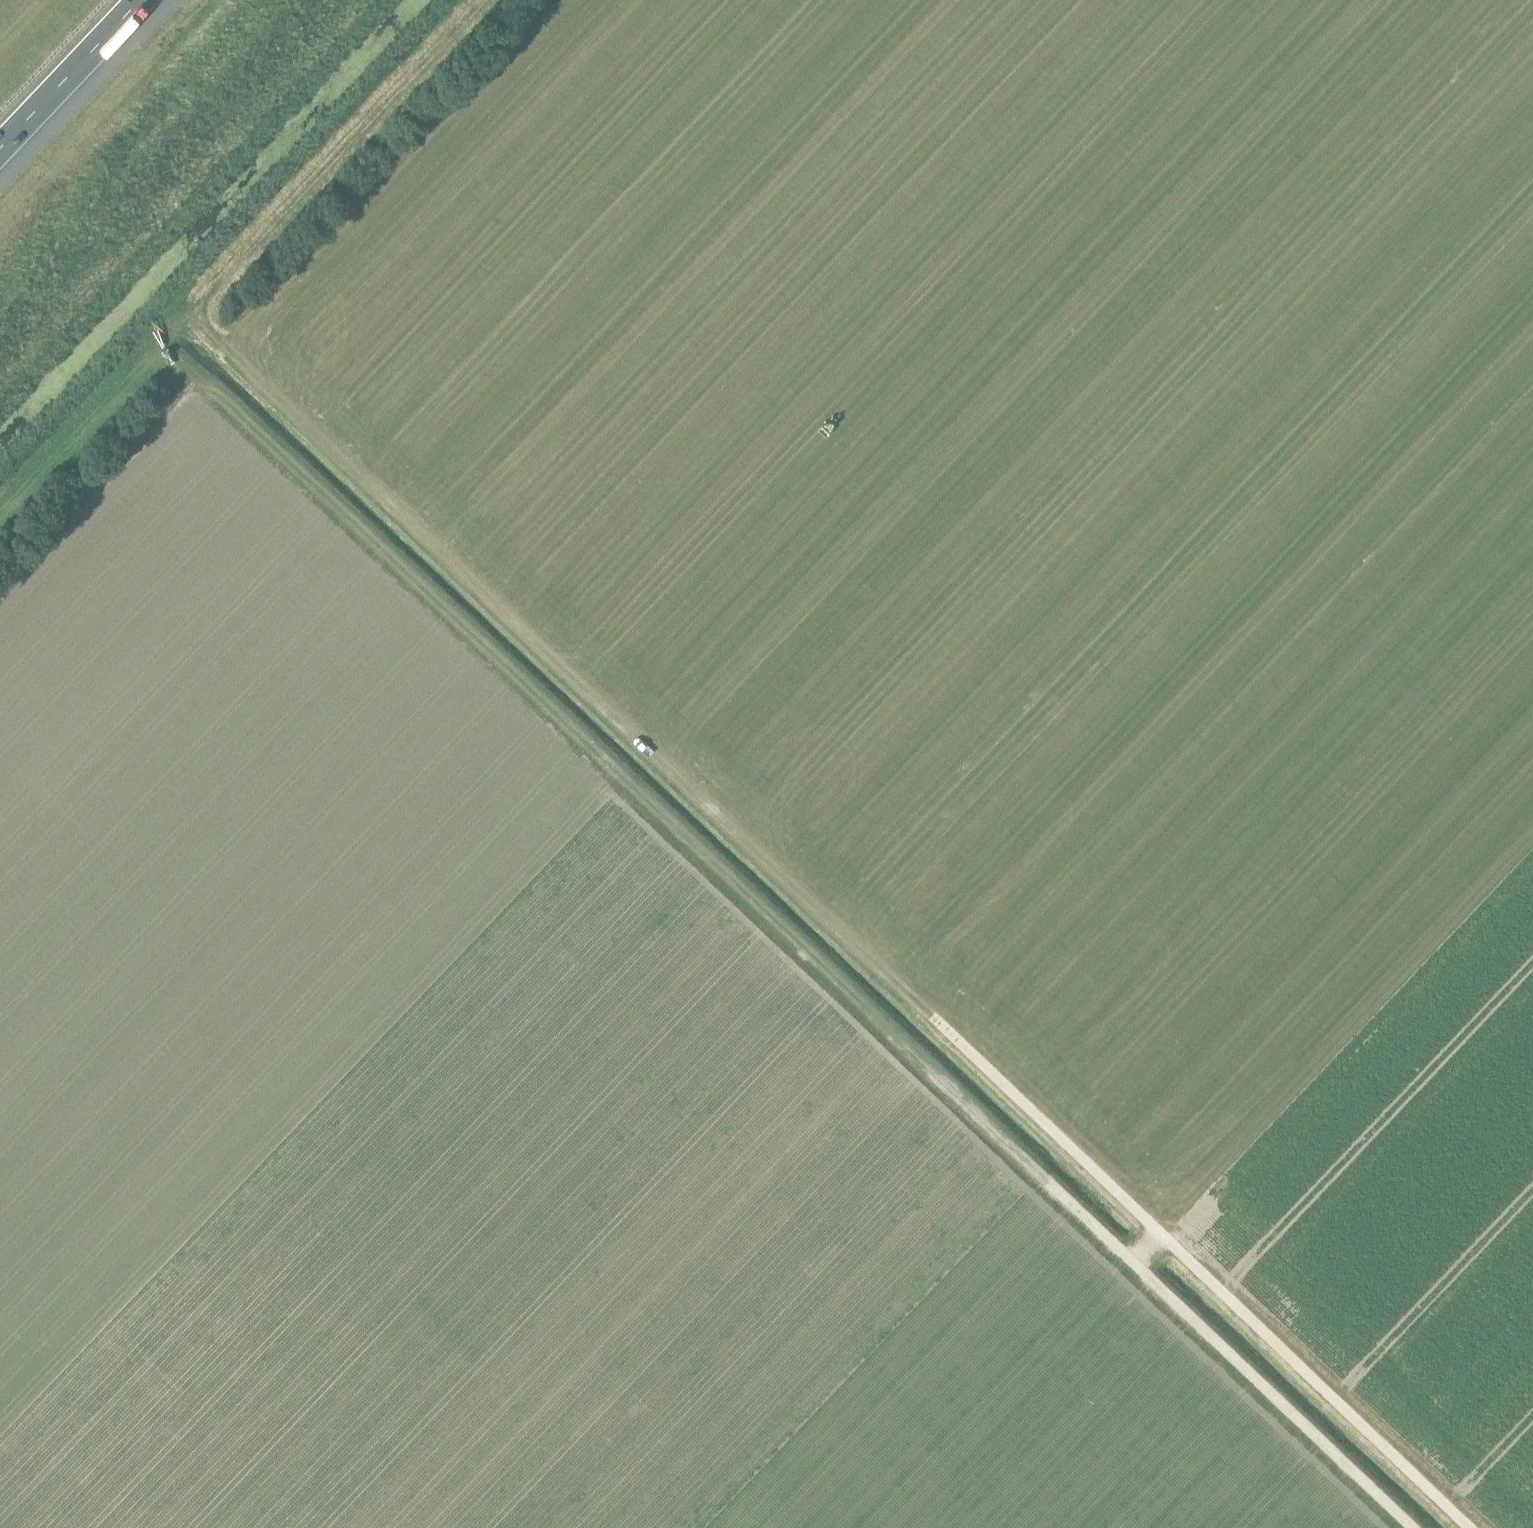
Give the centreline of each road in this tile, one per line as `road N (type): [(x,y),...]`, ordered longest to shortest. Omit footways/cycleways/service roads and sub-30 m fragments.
road 1 (track): [(1083,1162),(1469,1527)]
road 2 (track): [(1416,1527),(1061,1190)]
road 3 (motorway): [(0,151),(143,0)]

